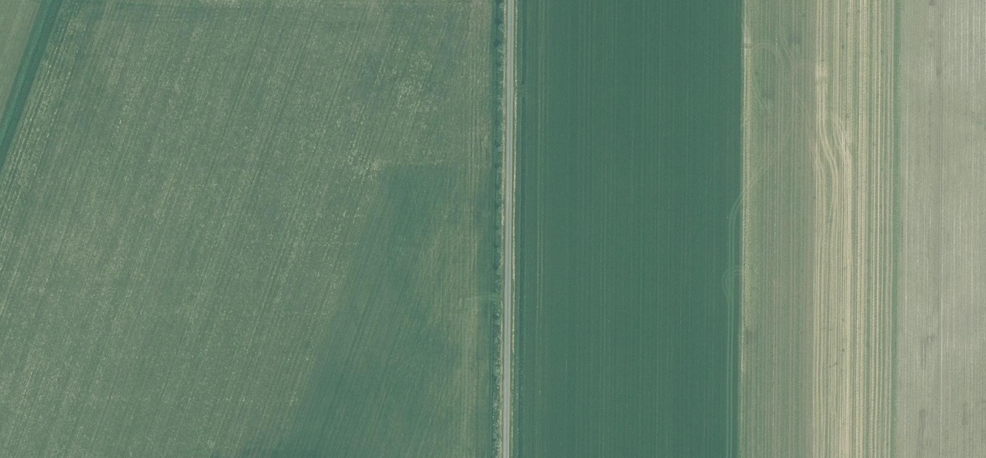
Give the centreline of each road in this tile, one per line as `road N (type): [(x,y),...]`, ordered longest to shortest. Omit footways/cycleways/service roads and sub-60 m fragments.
road 1 (unclassified): [(507,457),(511,0)]

